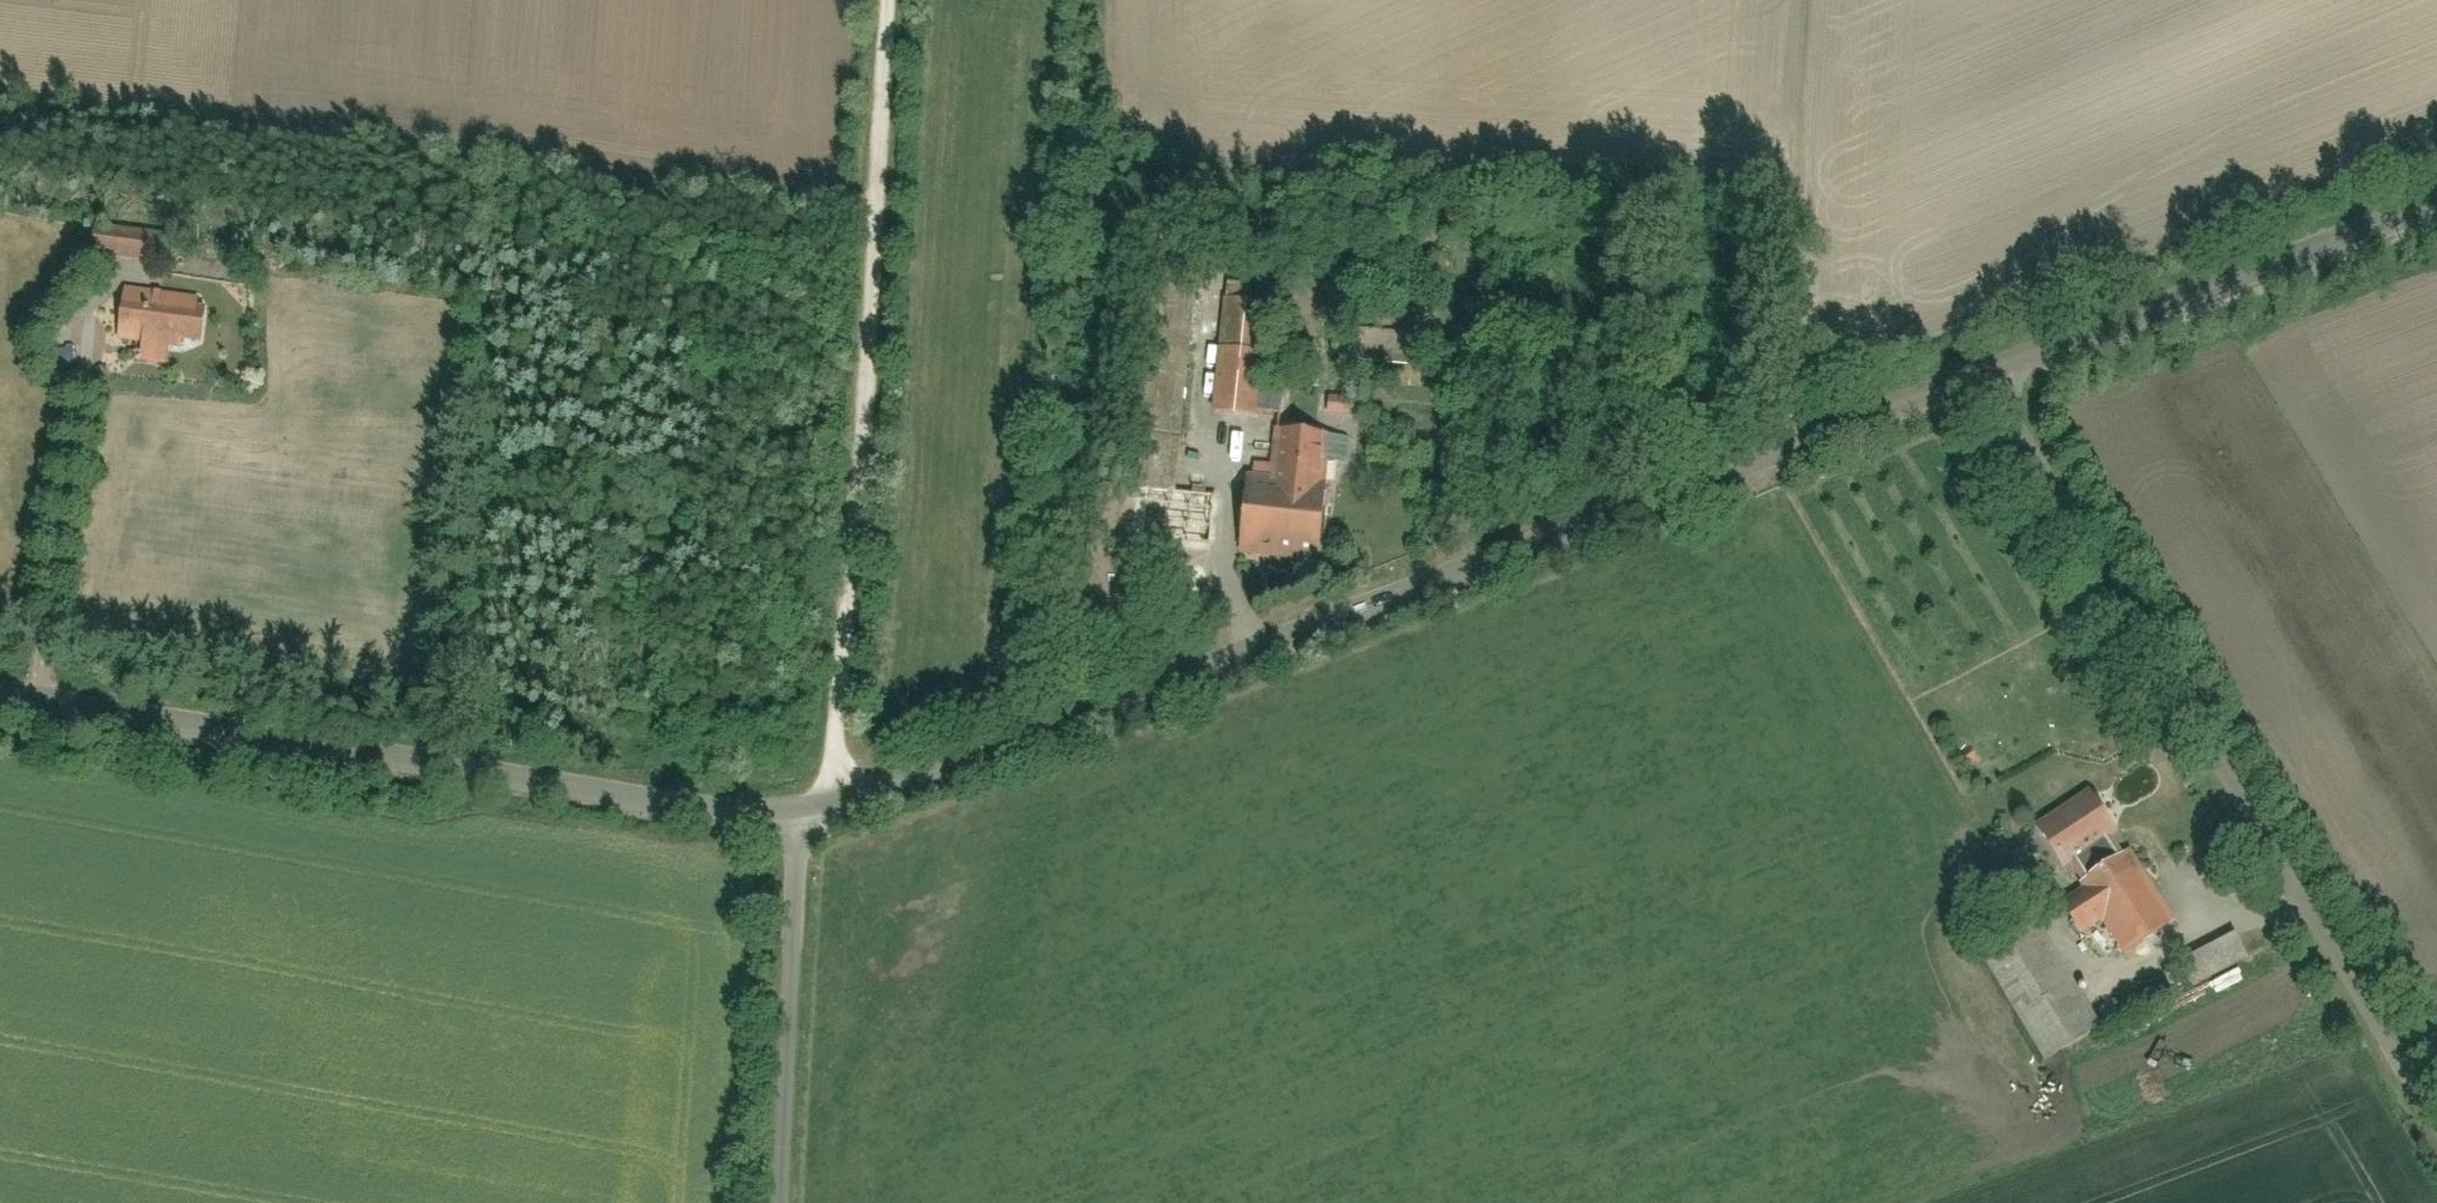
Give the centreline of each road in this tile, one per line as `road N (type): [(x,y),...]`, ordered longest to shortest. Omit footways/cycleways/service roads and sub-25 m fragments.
road 1 (residential): [(1989,369),(823,803)]
road 2 (unclassified): [(2436,1115),(2232,753),(1989,369)]
road 3 (residential): [(823,803),(770,808),(0,713)]
road 4 (track): [(823,803),(851,608),(859,270),(886,0)]
road 5 (residential): [(2436,200),(1989,369)]
road 6 (residential): [(789,1202),(813,852),(823,803)]

